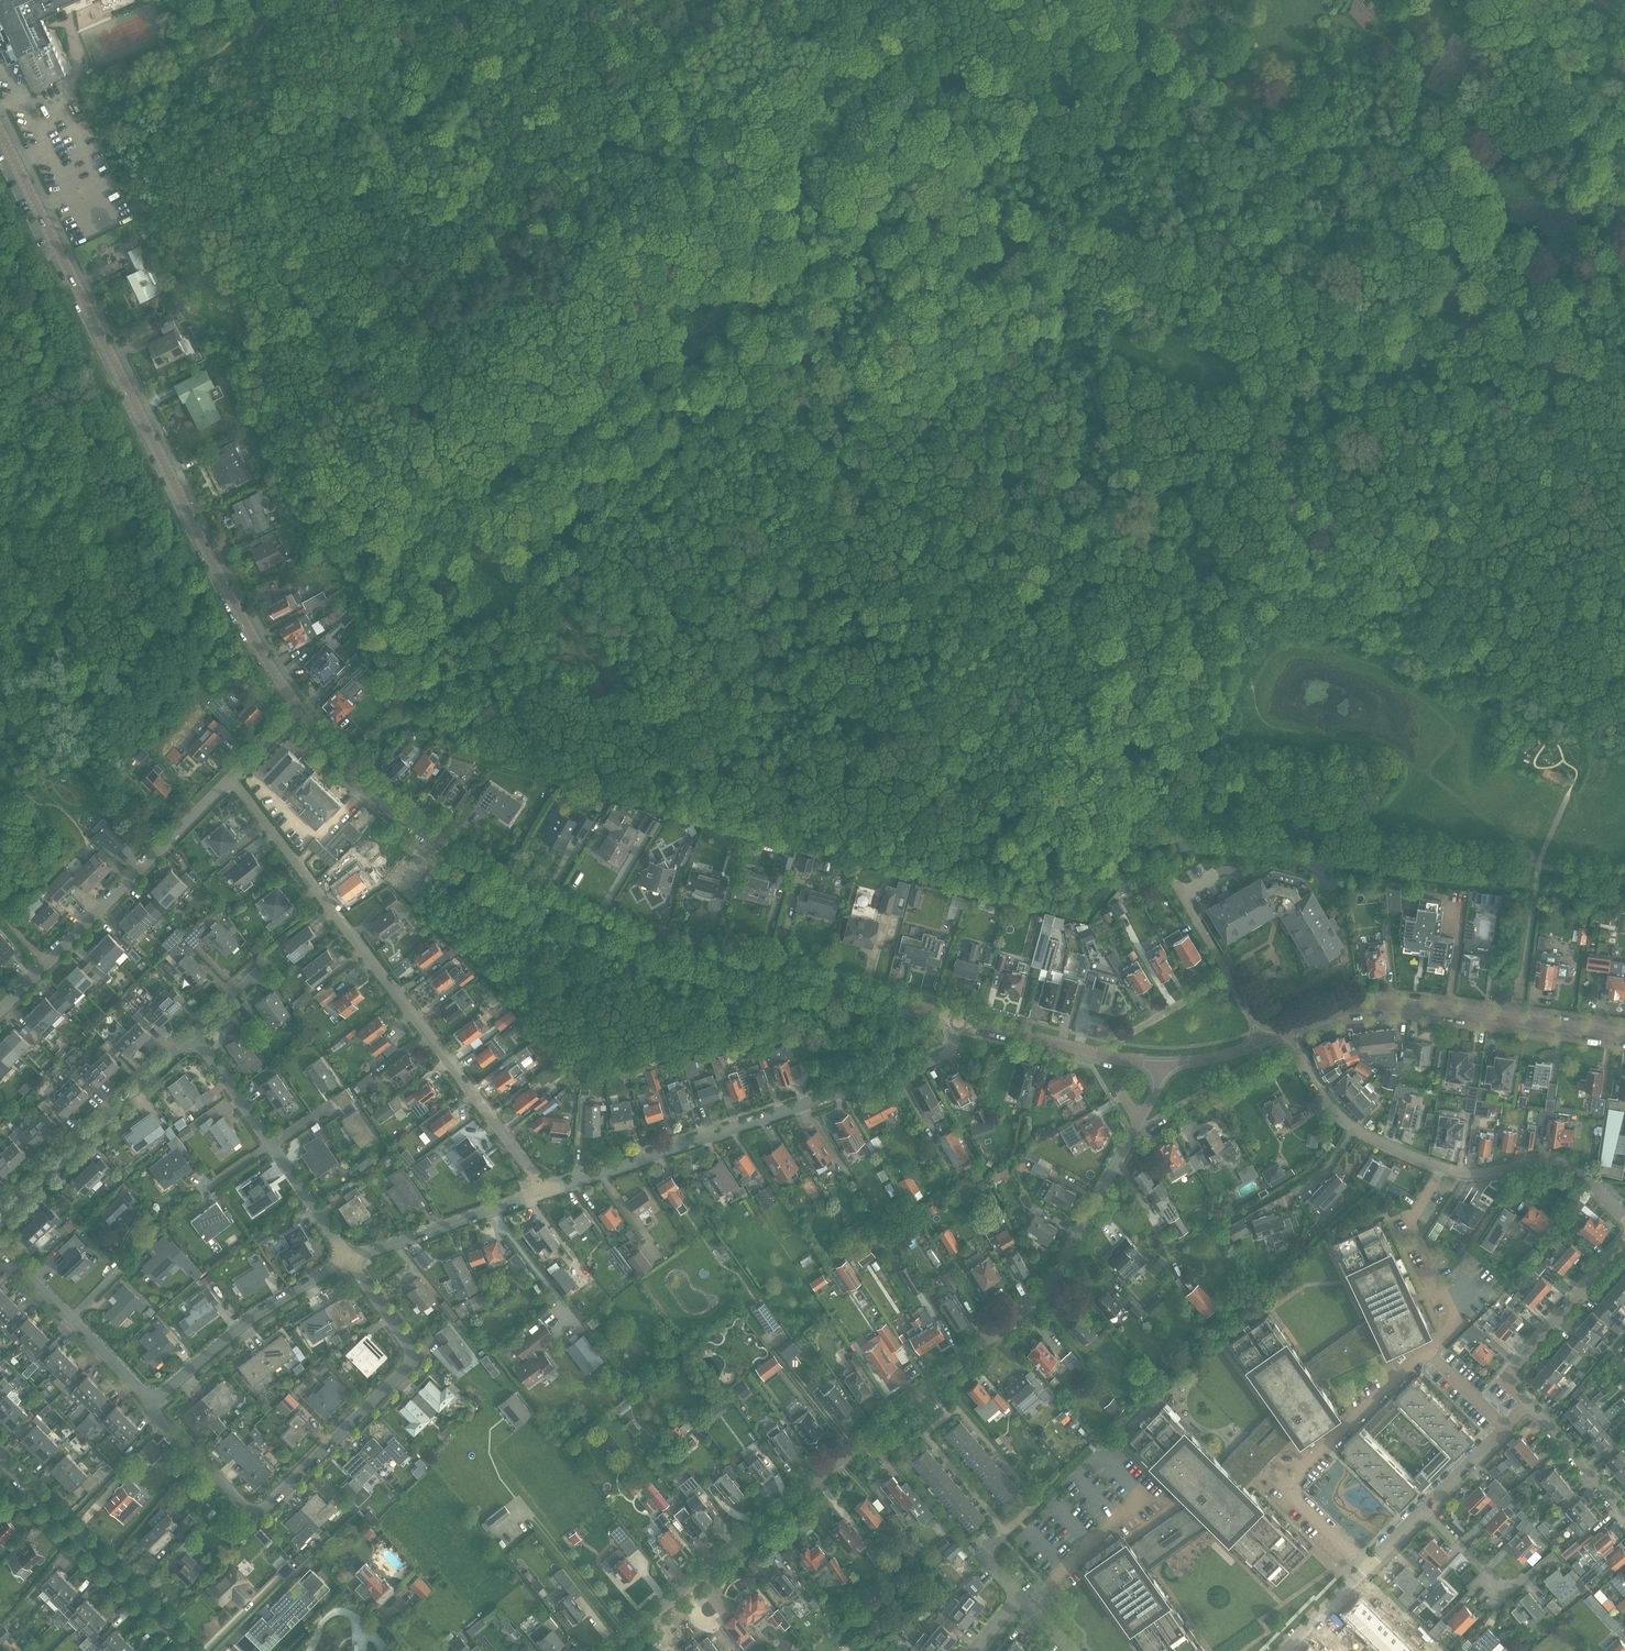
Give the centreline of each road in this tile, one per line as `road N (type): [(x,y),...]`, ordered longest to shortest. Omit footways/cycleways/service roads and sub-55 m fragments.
road 1 (track): [(668,356),(813,467),(927,528),(1013,544),(1154,550),(1207,561),(1319,525),(1373,520),(1467,540),(1573,609),(1624,624)]
road 2 (track): [(437,517),(574,631),(678,809),(1066,908),(1087,901),(1156,816)]
road 3 (unclassified): [(980,1030),(670,951),(491,881),(446,855),(298,712)]
road 4 (unclassified): [(606,1650),(1042,1293),(1133,1126)]
road 5 (track): [(903,219),(1283,303),(1624,391)]
road 6 (unclassified): [(298,712),(230,595),(0,128)]
road 7 (track): [(890,216),(428,503)]
road 8 (residential): [(547,1192),(230,778)]
road 9 (track): [(1154,865),(1156,816),(1624,876)]
road 10 (residential): [(547,1192),(909,1072),(976,1044),(980,1030)]
road 11 (residential): [(1624,1217),(1577,1162),(1467,1173),(1351,1132),(1303,1067),(1291,1033)]
road 12 (residential): [(255,1520),(417,1357),(350,1258)]
road 13 (unclassified): [(1291,1033),(1344,1012),(1429,1013),(1624,1040)]
road 14 (unclassified): [(0,1011),(230,778)]
road 15 (unclassified): [(191,1650),(0,1460)]
road 16 (residential): [(0,1221),(192,1038)]
road 17 (residential): [(151,1400),(254,1316),(350,1258)]
road 18 (residential): [(1528,1404),(1506,1377),(1624,1238)]
road 19 (residential): [(350,1258),(547,1192)]
road 20 (residential): [(255,1520),(161,1423),(151,1400)]
road 21 (residential): [(1316,1618),(1425,1509)]
road 22 (residential): [(1624,1523),(1528,1404)]
road 23 (residential): [(1097,1056),(1230,981)]
road 24 (residential): [(350,1258),(270,1147)]
road 25 (residential): [(270,1147),(192,1038)]
road 26 (unclassified): [(1097,1056),(980,1030)]

